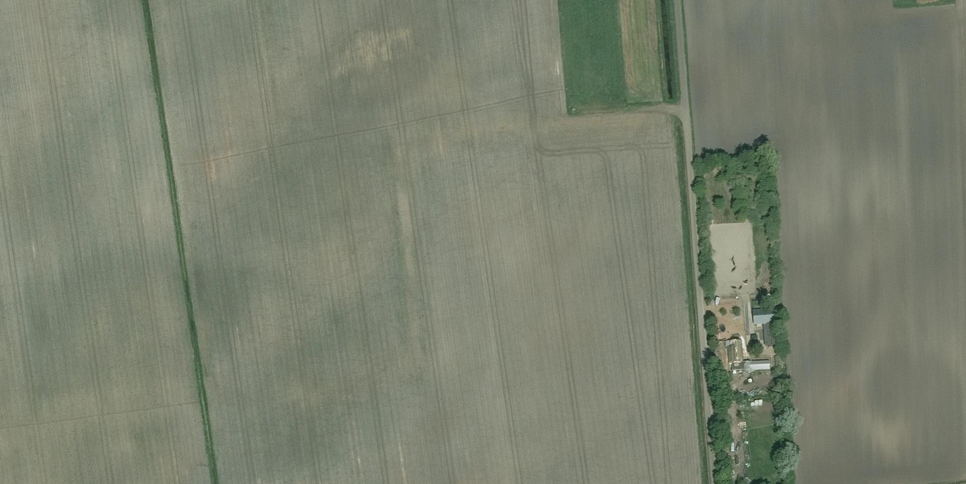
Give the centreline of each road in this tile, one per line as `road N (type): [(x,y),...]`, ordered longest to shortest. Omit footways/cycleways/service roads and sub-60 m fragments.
road 1 (unclassified): [(715,483),(677,0)]

